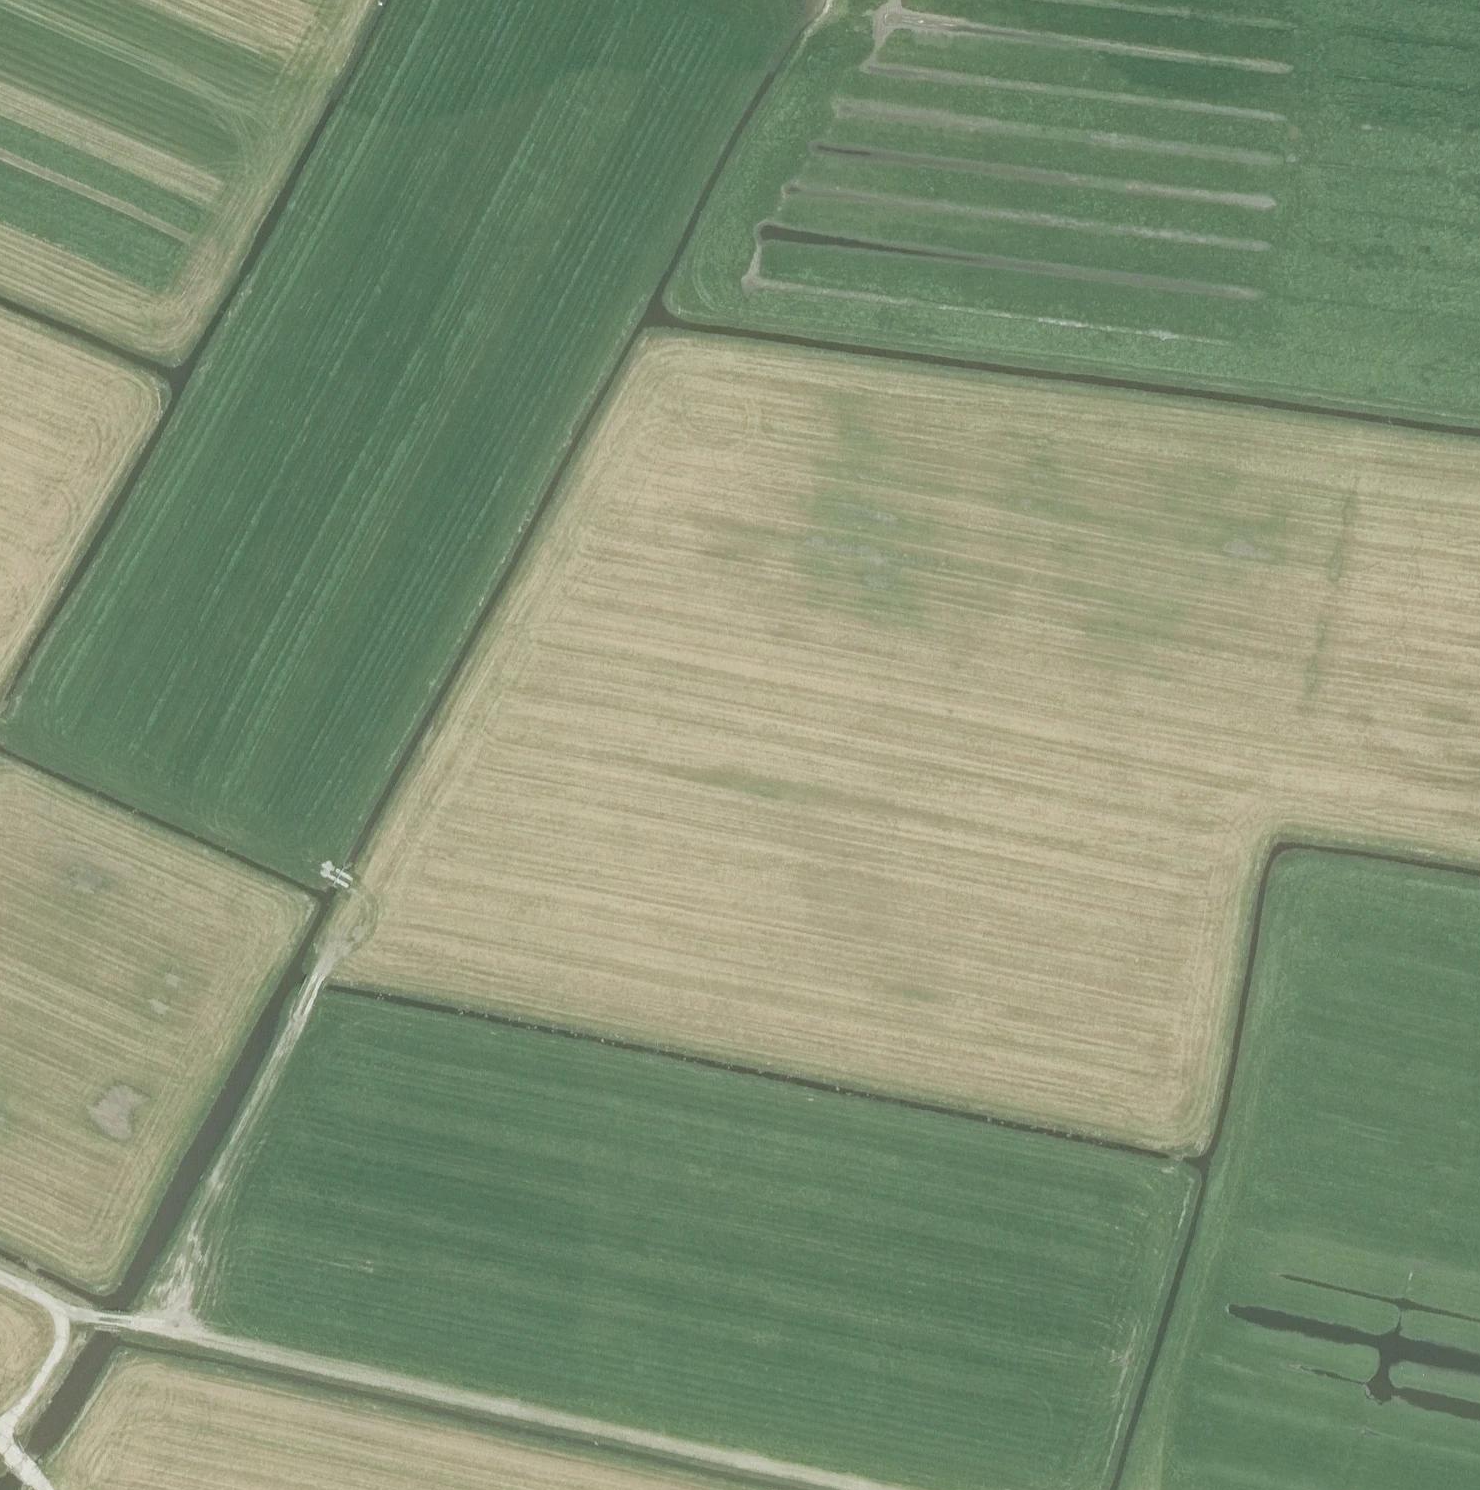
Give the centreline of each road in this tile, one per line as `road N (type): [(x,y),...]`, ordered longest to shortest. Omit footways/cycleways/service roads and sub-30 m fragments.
road 1 (track): [(48,1489),(4,1439),(61,1346),(62,1310),(0,1275)]
road 2 (track): [(62,1310),(184,1326)]

